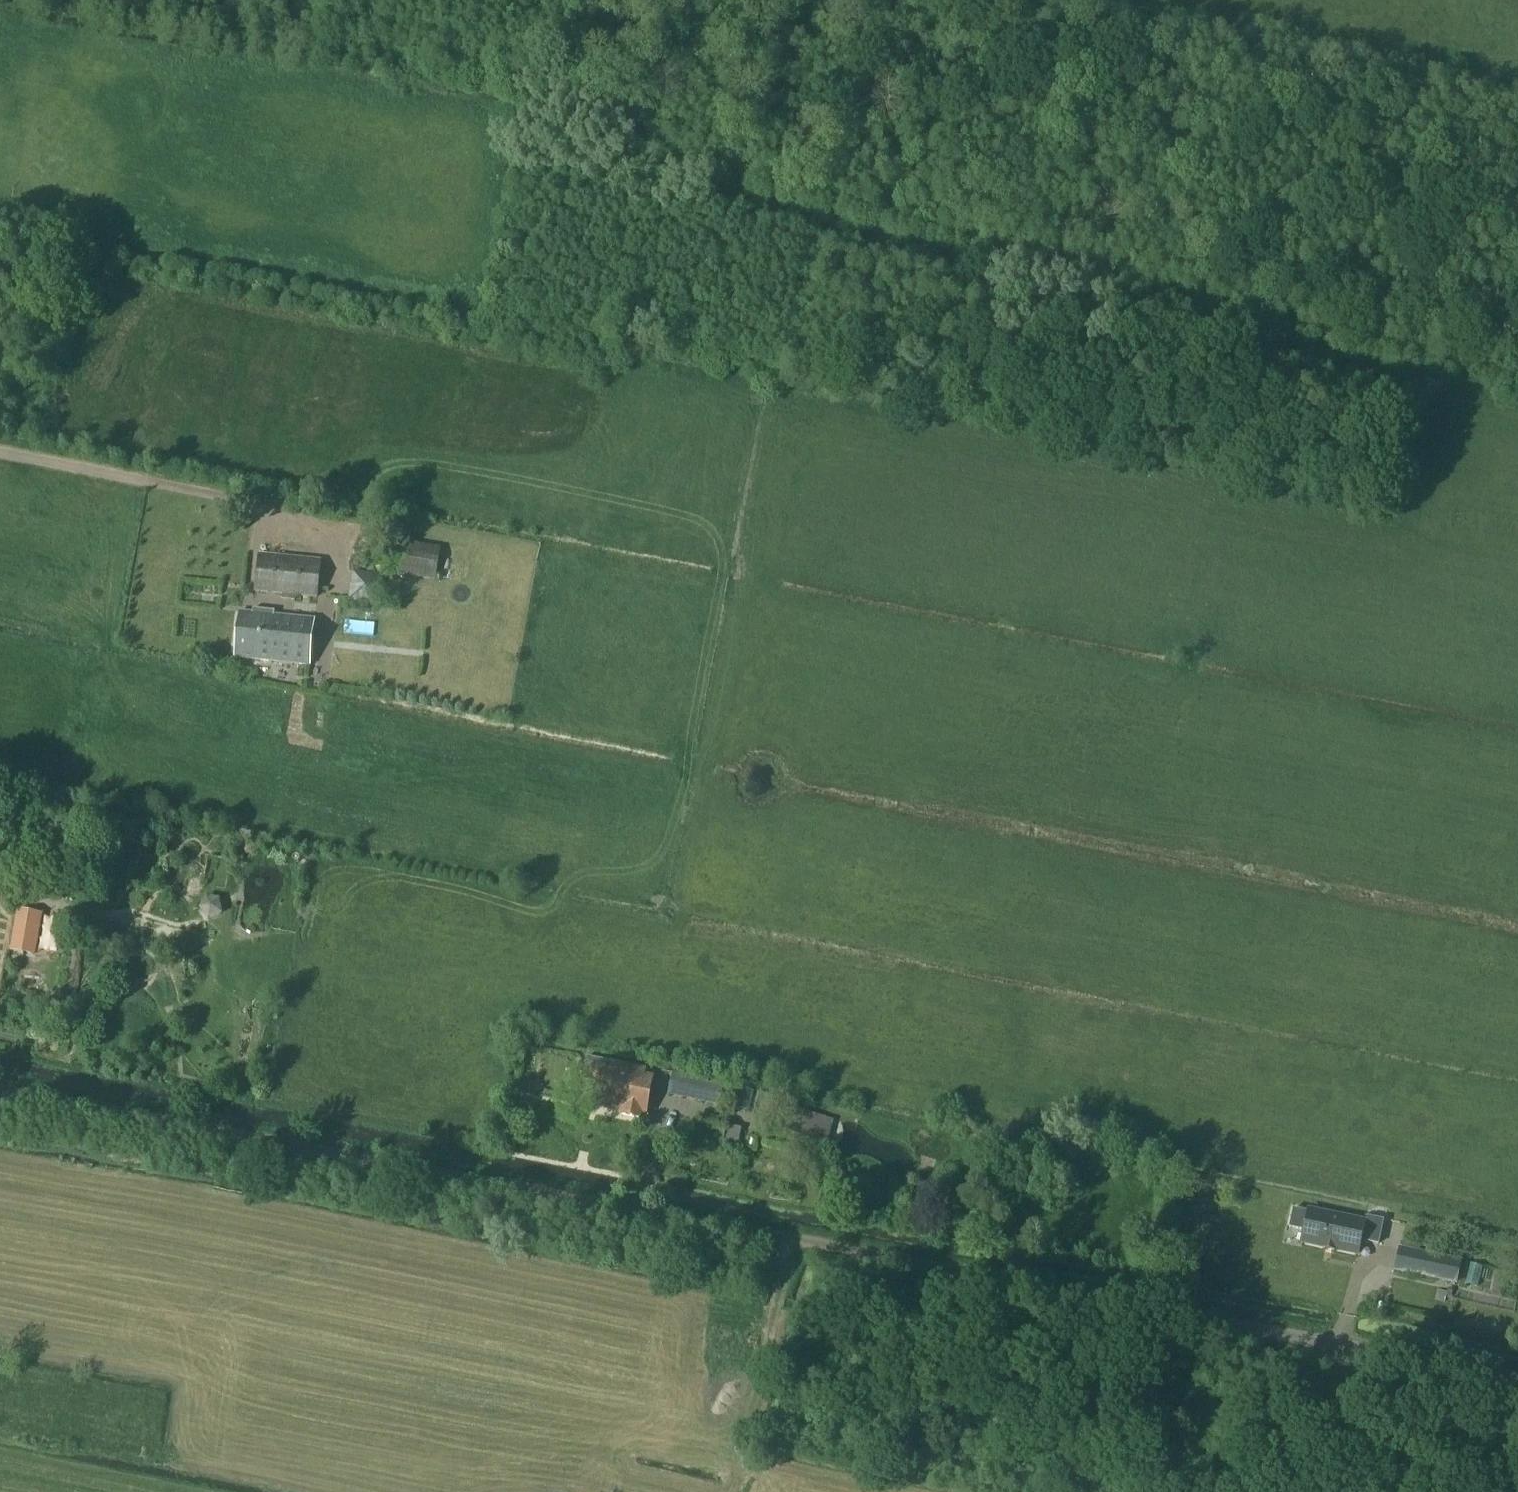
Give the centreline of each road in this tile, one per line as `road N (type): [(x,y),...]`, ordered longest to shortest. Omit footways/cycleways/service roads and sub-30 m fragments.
road 1 (track): [(0,1088),(1517,1378)]

